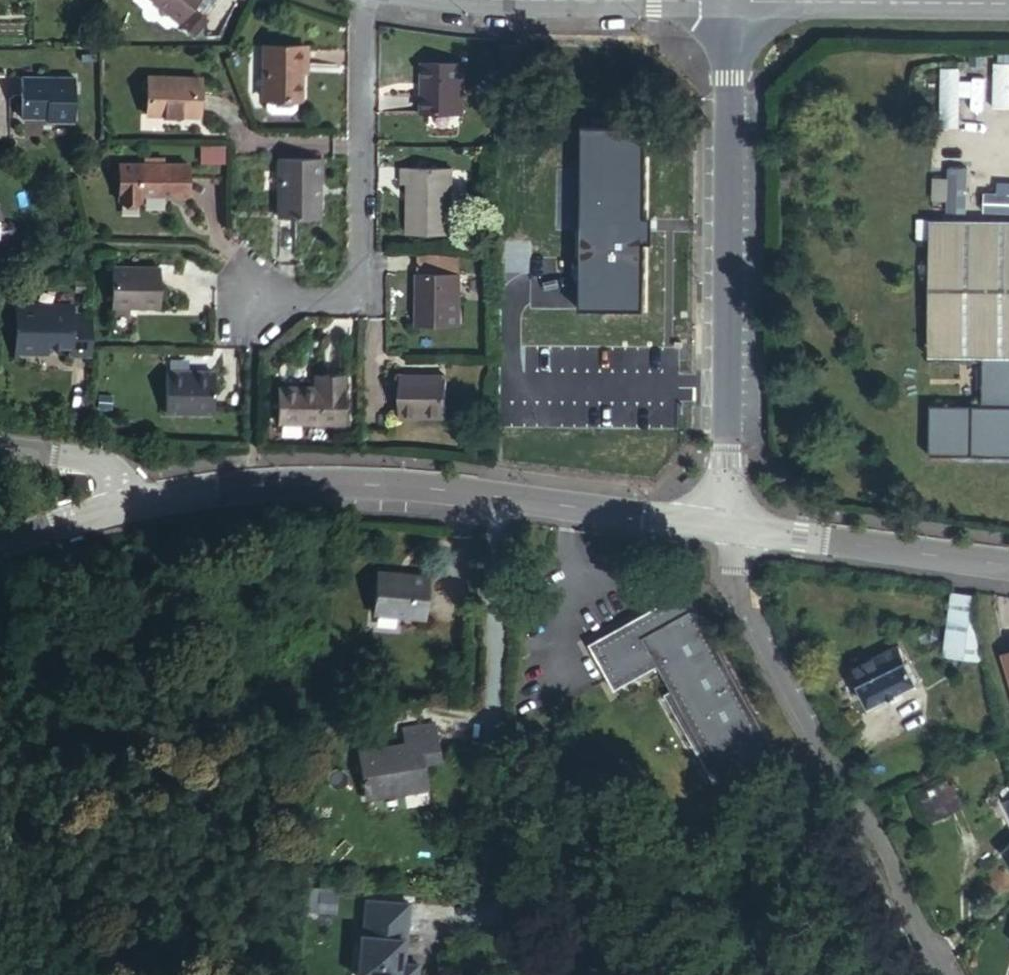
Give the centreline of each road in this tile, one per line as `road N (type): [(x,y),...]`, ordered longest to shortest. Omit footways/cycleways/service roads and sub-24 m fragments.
road 1 (tertiary): [(135,503),(224,486),(429,488),(729,528)]
road 2 (unclassified): [(729,528),(729,1)]
road 3 (unclassified): [(941,974),(755,638),(729,528)]
road 4 (residential): [(358,0),(357,302),(236,301)]
road 5 (tertiary): [(729,528),(1008,563)]
road 6 (residential): [(729,1),(1008,4)]
road 7 (residential): [(135,503),(98,461),(0,448)]
road 8 (tertiary): [(0,542),(135,503)]

